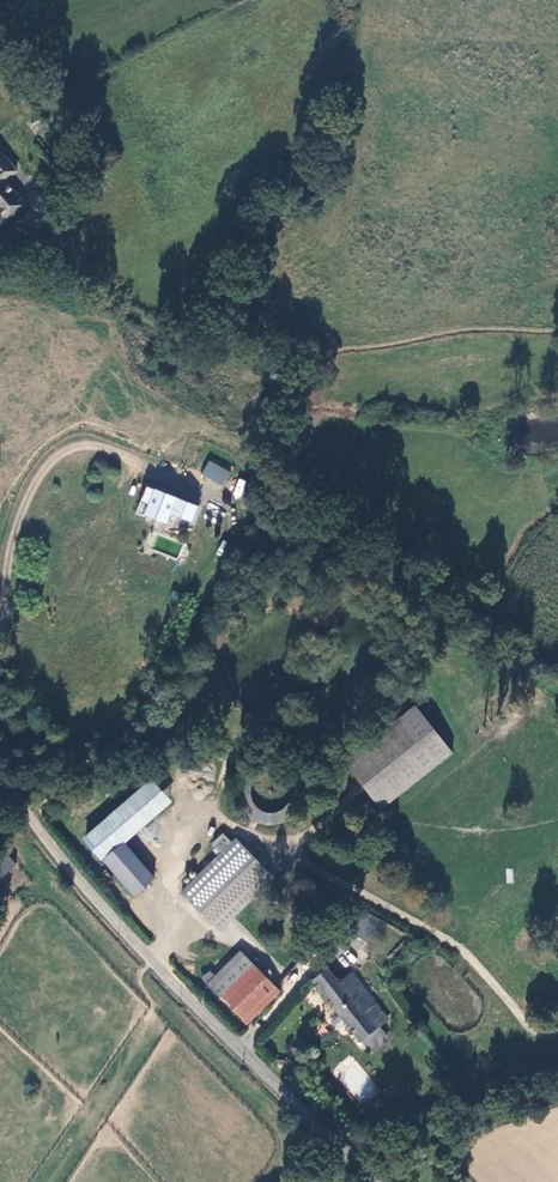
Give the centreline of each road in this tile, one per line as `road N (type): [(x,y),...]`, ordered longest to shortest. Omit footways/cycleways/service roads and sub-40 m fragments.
road 1 (unclassified): [(0,772),(91,898),(376,1181)]

